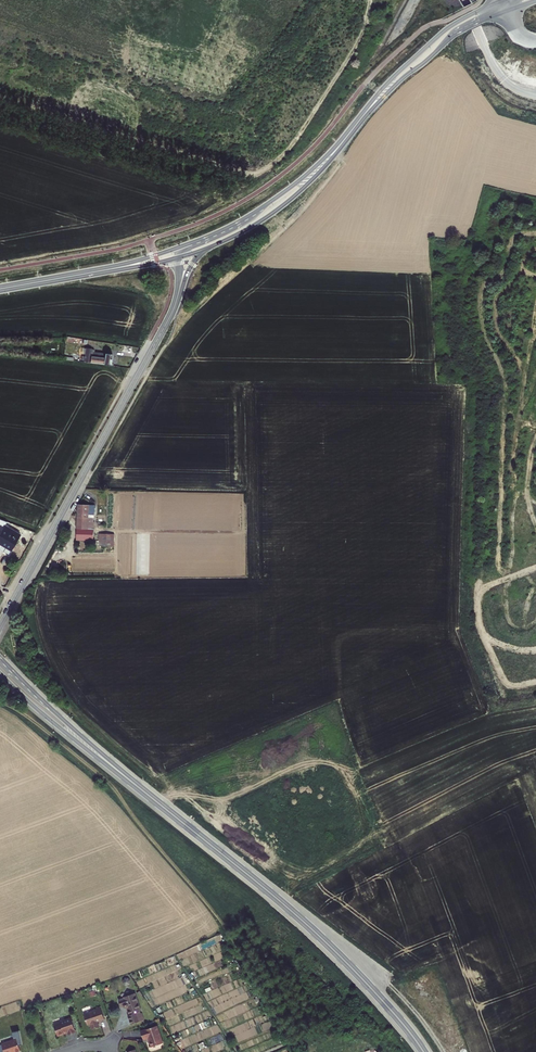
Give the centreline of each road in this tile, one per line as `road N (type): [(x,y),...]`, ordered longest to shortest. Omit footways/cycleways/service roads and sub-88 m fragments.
road 1 (secondary): [(499,2),(441,33),(294,185),(241,220),(179,247)]
road 2 (secondary): [(200,251),(289,201),(406,75),(457,32),(503,11)]
road 3 (tertiary): [(179,293),(0,625)]
road 4 (secondary): [(424,1051),(316,934),(148,796)]
road 5 (secondary): [(148,796),(0,657)]
road 6 (secondary): [(0,674),(148,796)]
road 7 (track): [(535,96),(498,73),(464,0)]

